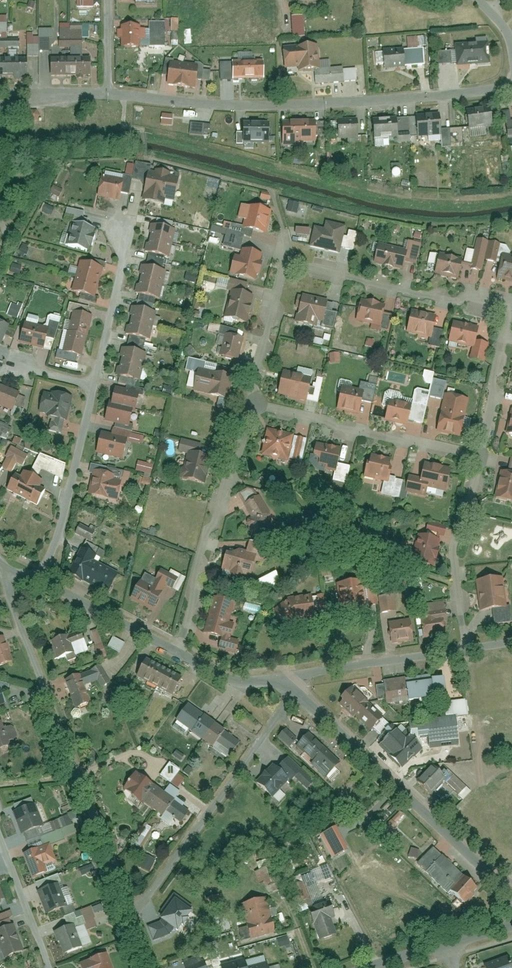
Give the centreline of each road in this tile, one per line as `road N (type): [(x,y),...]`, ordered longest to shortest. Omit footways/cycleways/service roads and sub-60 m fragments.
road 1 (residential): [(479,456),(504,311),(475,296),(443,301),(284,262),(254,405)]
road 2 (residential): [(108,94),(305,106),(511,86)]
road 3 (residential): [(12,572),(9,593),(133,916)]
road 4 (residential): [(295,691),(511,895)]
road 5 (residential): [(133,916),(295,691)]
road 6 (residential): [(254,405),(204,536),(178,653)]
road 7 (residential): [(254,405),(479,456)]
road 8 (residential): [(93,384),(59,531),(37,581)]
road 9 (residential): [(468,648),(453,548),(479,456)]
road 10 (residential): [(468,648),(305,673),(285,685)]
road 11 (residential): [(116,226),(123,259),(93,384)]
road 12 (residential): [(37,581),(178,653)]
road 13 (residential): [(0,837),(48,967)]

